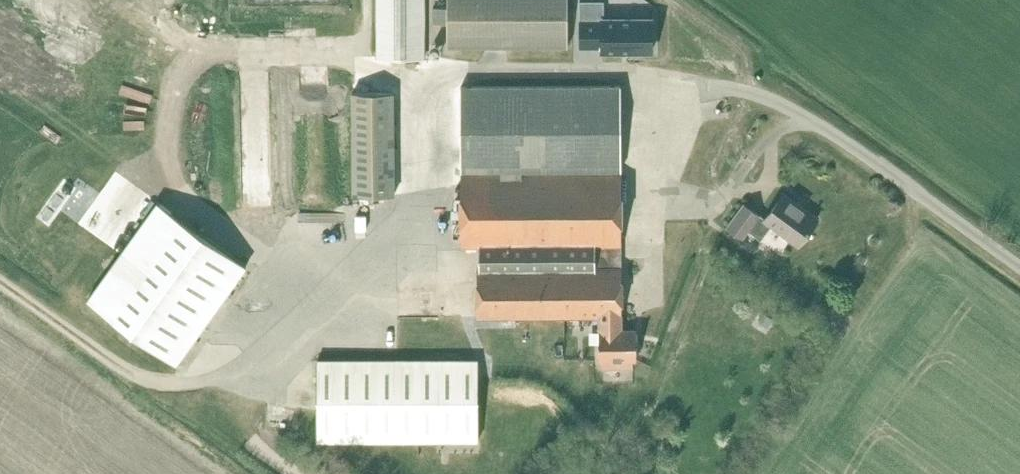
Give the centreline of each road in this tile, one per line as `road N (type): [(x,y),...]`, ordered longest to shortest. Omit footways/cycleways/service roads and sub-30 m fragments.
road 1 (track): [(769,99),(633,75),(441,75),(428,93),(426,240),(254,371),(169,386),(127,372),(0,281)]

